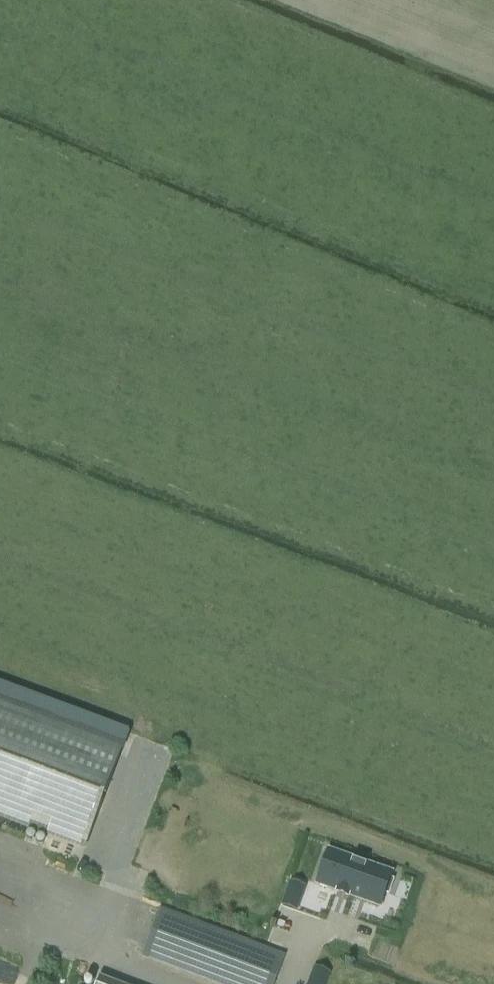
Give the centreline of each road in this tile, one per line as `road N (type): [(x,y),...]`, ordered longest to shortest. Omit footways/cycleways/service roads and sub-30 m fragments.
road 1 (track): [(183,983),(58,936),(8,983)]

